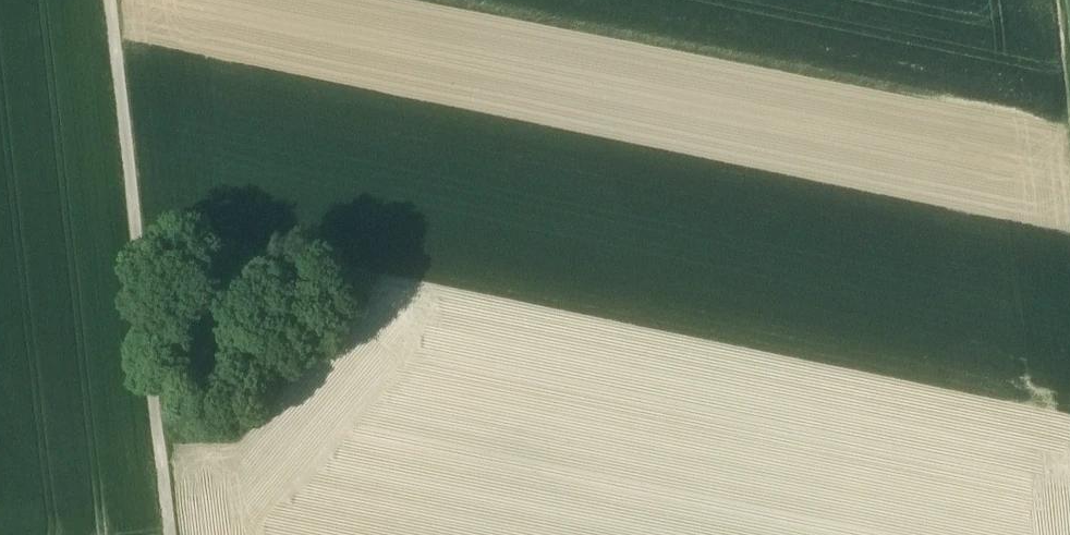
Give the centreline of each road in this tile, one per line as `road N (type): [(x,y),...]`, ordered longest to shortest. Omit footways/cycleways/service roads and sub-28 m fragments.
road 1 (track): [(174,534),(117,0)]
road 2 (track): [(1069,154),(1052,0)]

